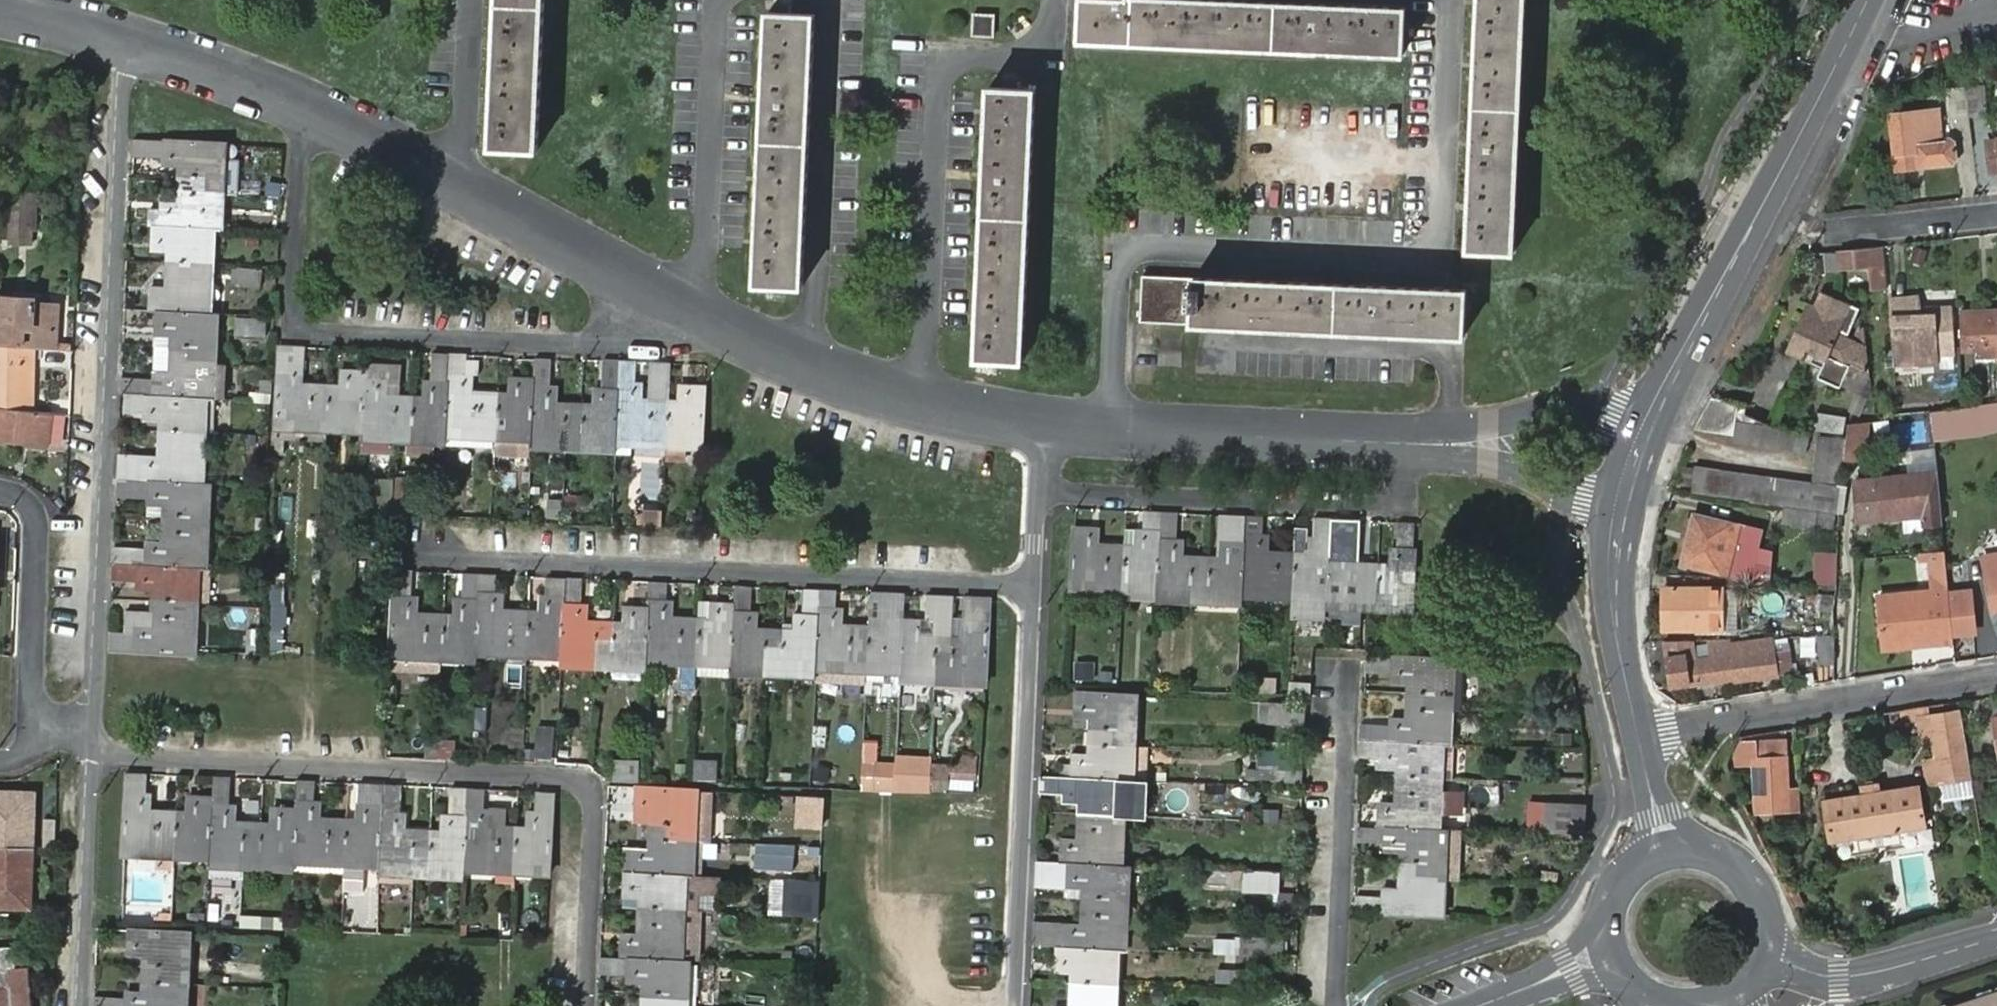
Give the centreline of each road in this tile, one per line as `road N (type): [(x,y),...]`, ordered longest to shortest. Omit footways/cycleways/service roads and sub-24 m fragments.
road 1 (residential): [(1113,427),(1121,248),(1440,257),(1451,0)]
road 2 (residential): [(588,1005),(598,804),(584,778),(92,752)]
road 3 (residential): [(92,752),(122,42)]
road 4 (residential): [(756,342),(289,330),(306,102)]
road 5 (residential): [(1034,588),(427,556)]
road 6 (residential): [(924,396),(944,57),(1055,60),(1057,0)]
road 7 (secondary): [(1646,430),(1868,0)]
road 8 (residential): [(1034,588),(1015,1005)]
road 9 (residential): [(1638,734),(1996,676)]
road 10 (residential): [(830,0),(813,361)]
road 11 (residential): [(1338,1005),(1352,667)]
road 12 (residential): [(1448,440),(1113,427)]
road 13 (residential): [(700,312),(720,0)]
road 14 (residential): [(32,749),(39,528),(29,502),(0,487)]
road 15 (residential): [(700,312),(459,177)]
road 16 (residential): [(81,1005),(92,752)]
road 17 (tertiary): [(1762,955),(1840,977),(1996,940)]
road 18 (secondary): [(1622,508),(1616,626),(1638,734)]
road 19 (residential): [(1646,430),(1596,406),(1567,405),(1448,440)]
road 20 (residential): [(306,102),(122,42)]
road 21 (residential): [(1448,440),(1565,495),(1622,508)]
road 22 (residential): [(459,177),(470,0)]
road 23 (residential): [(459,177),(306,102)]
road 24 (secondary): [(1762,955),(1763,904),(1751,881),(1709,852),(1668,852)]
road 25 (residential): [(1043,424),(1046,493),(1034,588)]
road 26 (residential): [(1837,232),(1996,215)]
road 27 (tertiary): [(1611,949),(1484,1005)]
road 28 (secondary): [(1668,852),(1621,885),(1611,906),(1611,949)]
road 29 (residential): [(1043,424),(924,396)]
road 30 (secondary): [(1638,734),(1668,852)]

